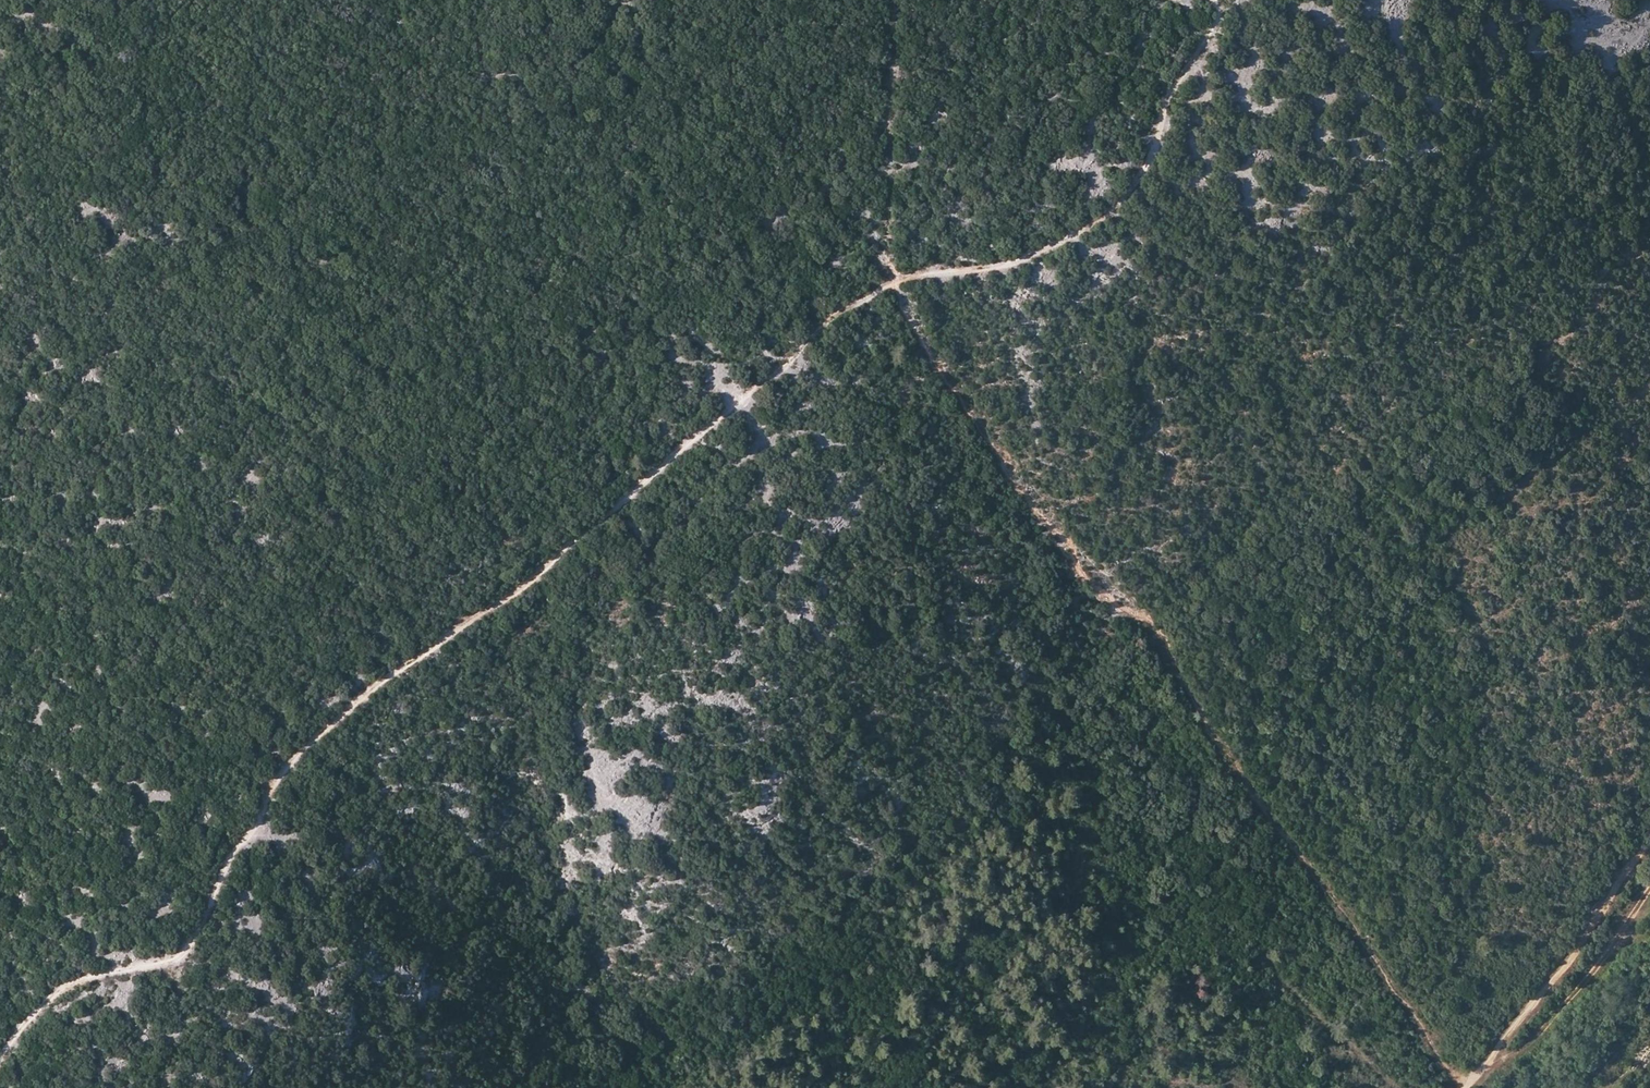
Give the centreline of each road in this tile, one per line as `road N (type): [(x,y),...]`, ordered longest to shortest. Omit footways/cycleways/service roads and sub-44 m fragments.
road 1 (track): [(1228,0),(1128,200),(1051,247),(886,283),(732,402),(510,609),(309,750),(242,831),(175,974),(51,1003),(0,1075)]
road 2 (track): [(1649,839),(1471,1087)]
road 3 (track): [(1486,1066),(1542,1031),(1649,890)]

